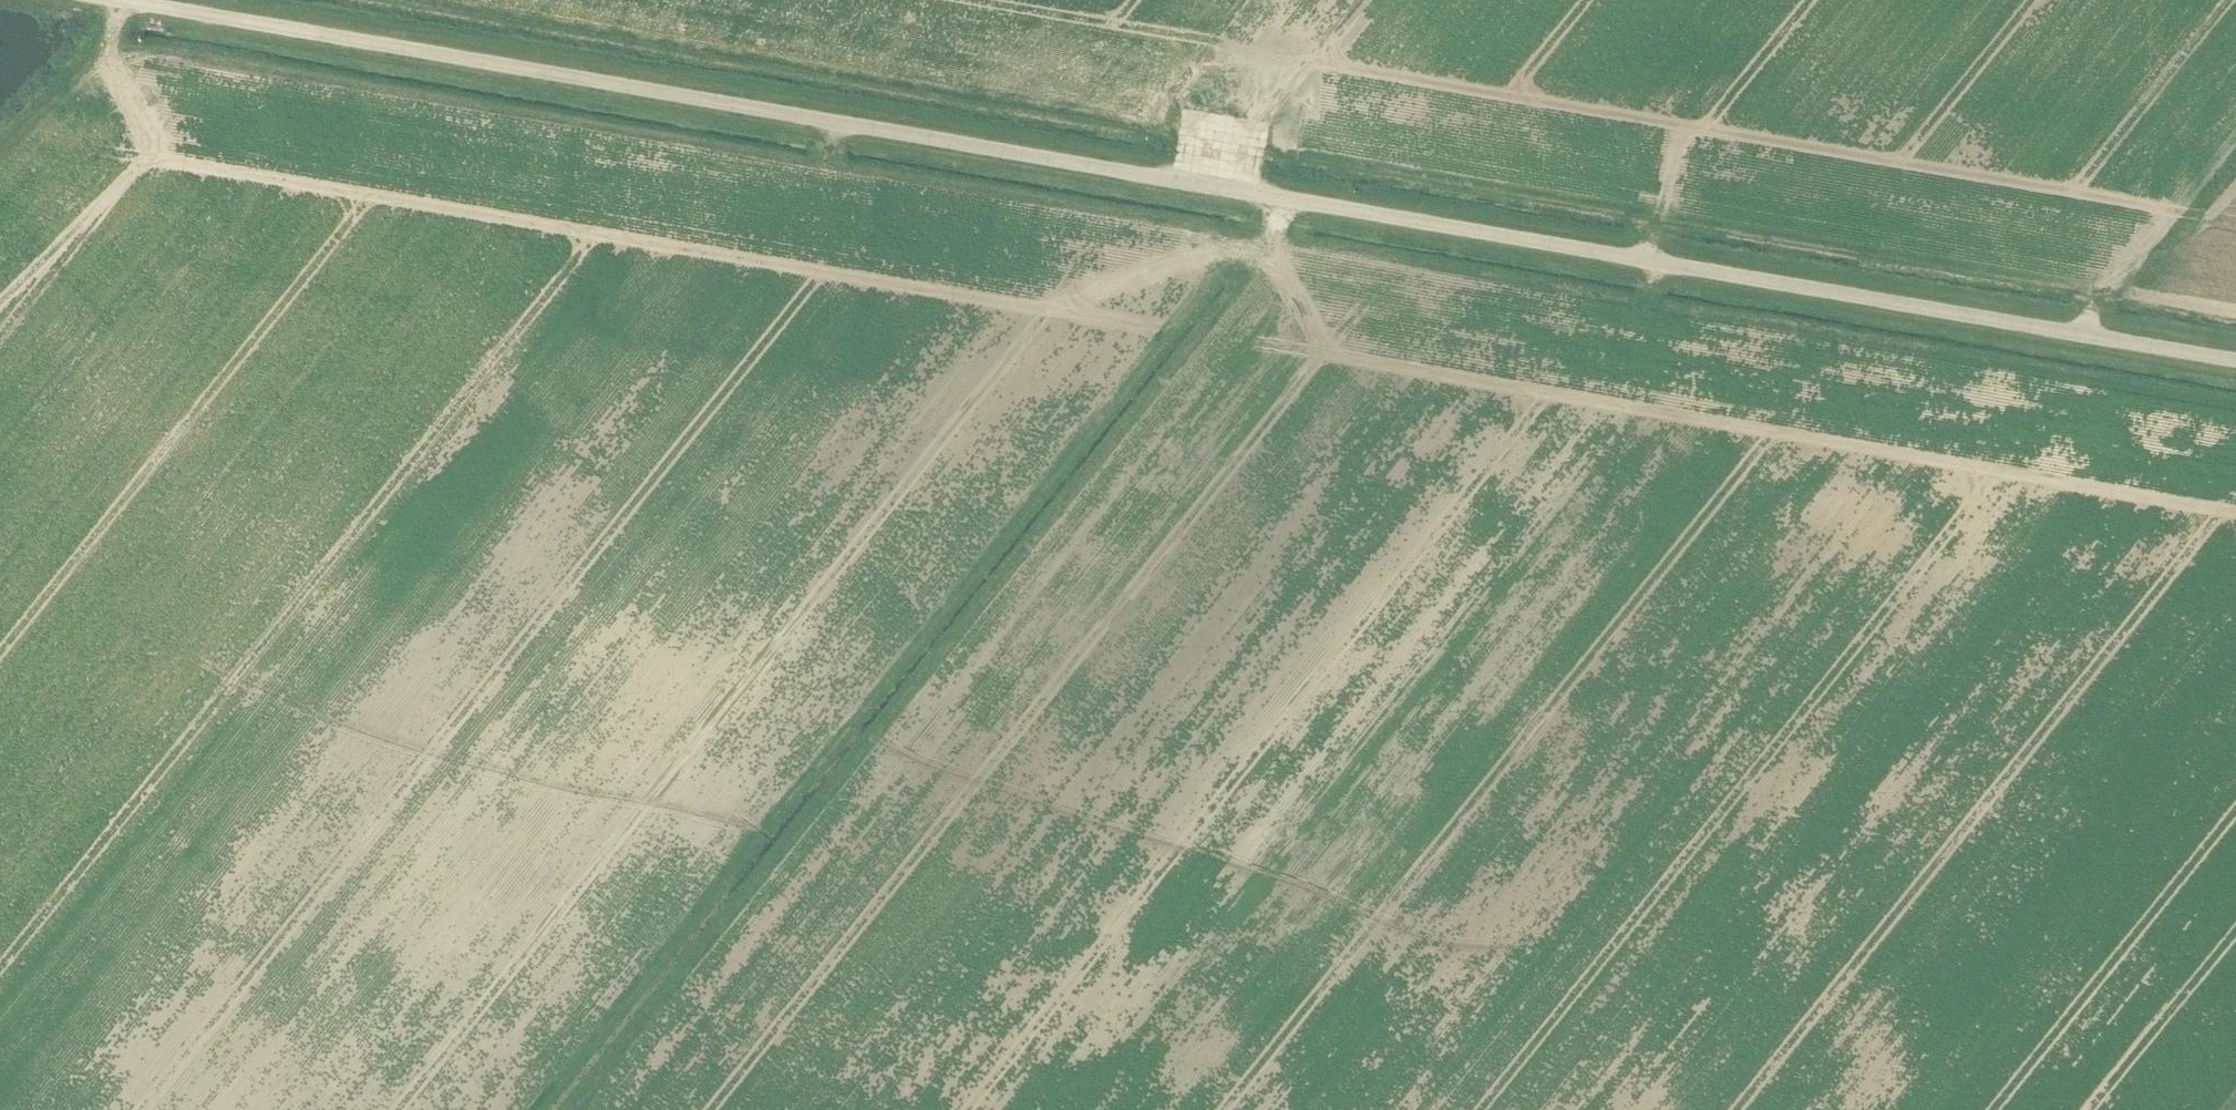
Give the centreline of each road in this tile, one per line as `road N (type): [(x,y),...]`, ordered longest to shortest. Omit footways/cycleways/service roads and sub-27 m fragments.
road 1 (unclassified): [(2235,366),(123,0)]

